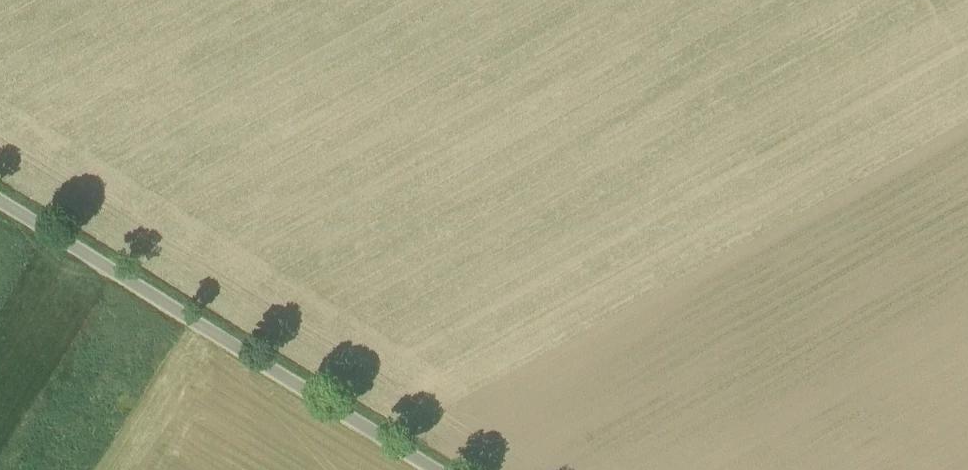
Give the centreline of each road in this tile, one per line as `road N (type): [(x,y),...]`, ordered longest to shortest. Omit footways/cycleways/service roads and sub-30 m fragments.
road 1 (track): [(424,469),(0,206)]

